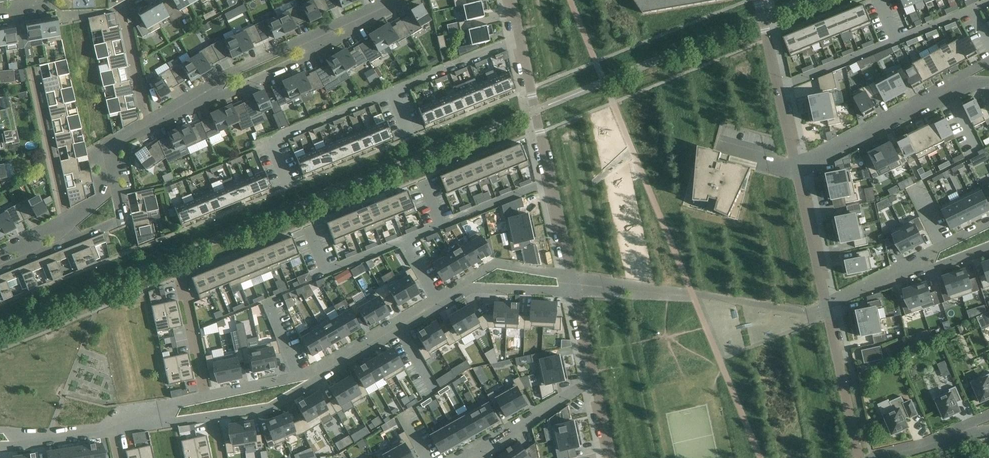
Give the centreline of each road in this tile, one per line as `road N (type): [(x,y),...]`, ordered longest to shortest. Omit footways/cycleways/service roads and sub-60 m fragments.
road 1 (residential): [(146,132),(307,58),(406,0)]
road 2 (residential): [(141,415),(320,375)]
road 3 (residential): [(796,163),(958,84)]
road 4 (residential): [(393,92),(270,140),(288,183)]
road 5 (residential): [(796,163),(759,0)]
road 6 (residential): [(34,70),(68,226)]
road 7 (residential): [(551,181),(404,241)]
road 8 (residential): [(859,457),(827,303)]
road 9 (residential): [(468,457),(595,381)]
road 10 (residential): [(551,181),(519,40)]
road 11 (residential): [(827,303),(796,163)]
road 12 (residential): [(436,301),(320,375)]
road 13 (residential): [(519,40),(393,92)]
road 14 (residential): [(574,284),(555,272),(497,263),(459,288)]

